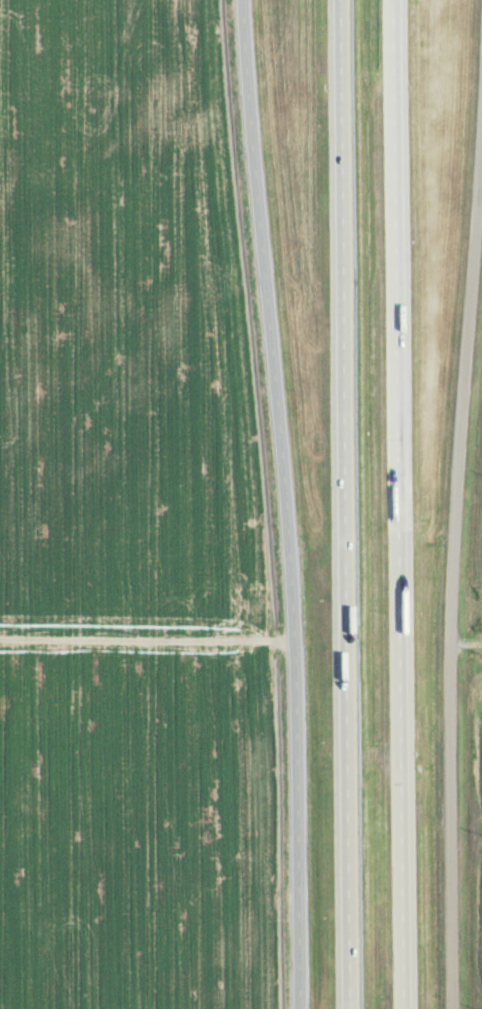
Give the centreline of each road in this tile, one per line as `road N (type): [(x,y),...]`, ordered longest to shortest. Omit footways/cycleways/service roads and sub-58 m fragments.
road 1 (secondary): [(240,0),(291,559),(299,1008)]
road 2 (motorway): [(340,0),(352,1008)]
road 3 (motorway): [(406,1008),(396,0)]
road 4 (tertiary): [(455,1008),(454,603),(481,214)]
road 5 (track): [(295,637),(0,635)]

